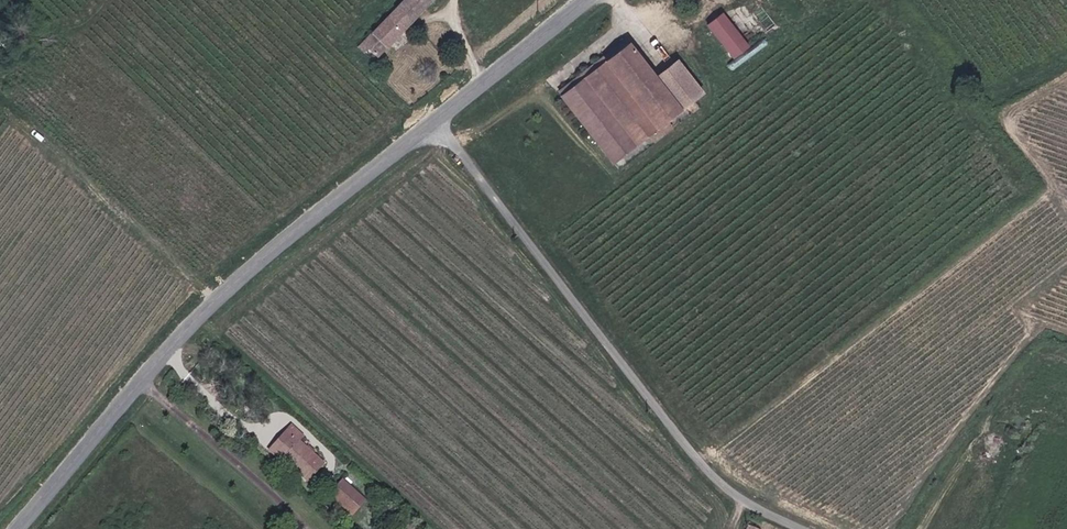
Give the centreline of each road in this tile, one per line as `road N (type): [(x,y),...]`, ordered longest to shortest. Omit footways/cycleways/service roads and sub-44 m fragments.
road 1 (tertiary): [(433,120),(215,301),(11,528)]
road 2 (unclassified): [(433,120),(709,472),(800,528)]
road 3 (track): [(215,301),(0,92)]
road 4 (tertiary): [(579,0),(433,120)]

